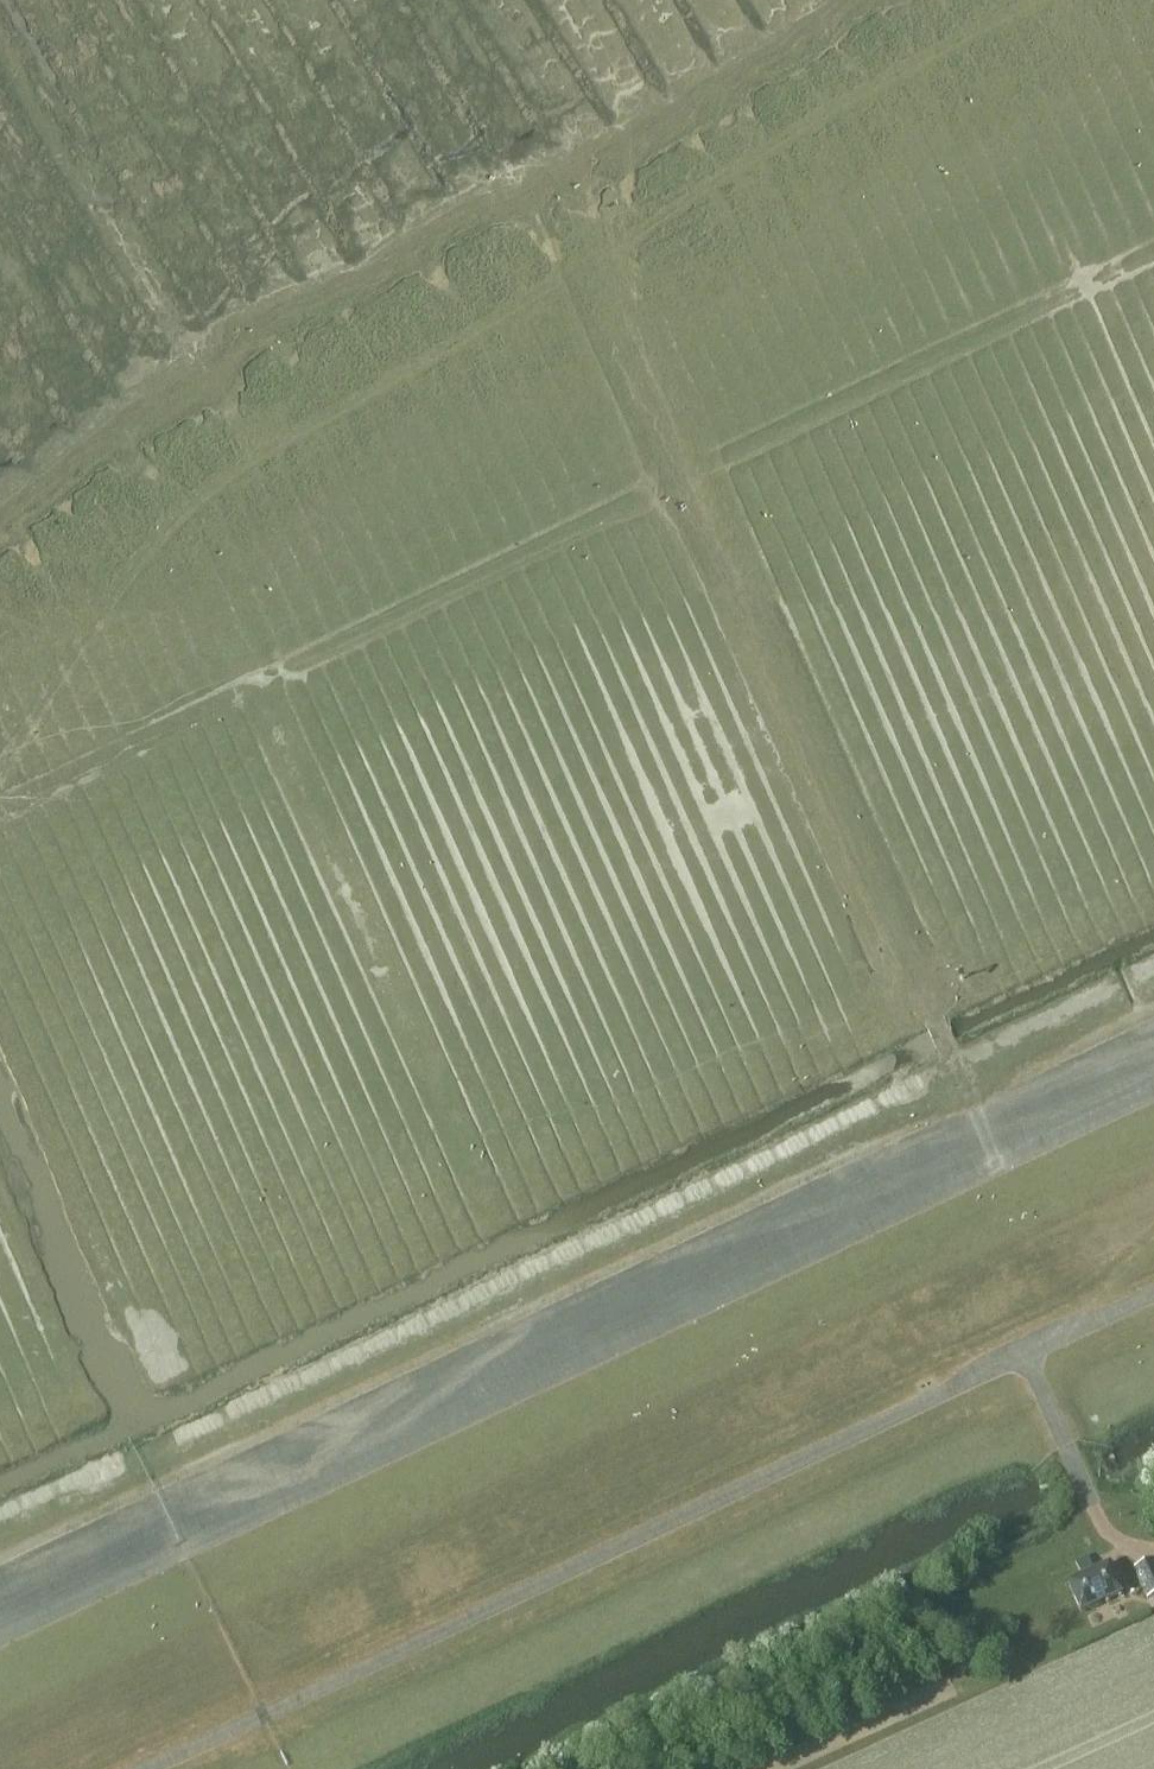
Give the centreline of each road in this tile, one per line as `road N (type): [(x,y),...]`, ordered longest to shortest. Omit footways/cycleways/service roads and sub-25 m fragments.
road 1 (track): [(0,1636),(1153,1089)]
road 2 (track): [(1025,1350),(1153,1239)]

